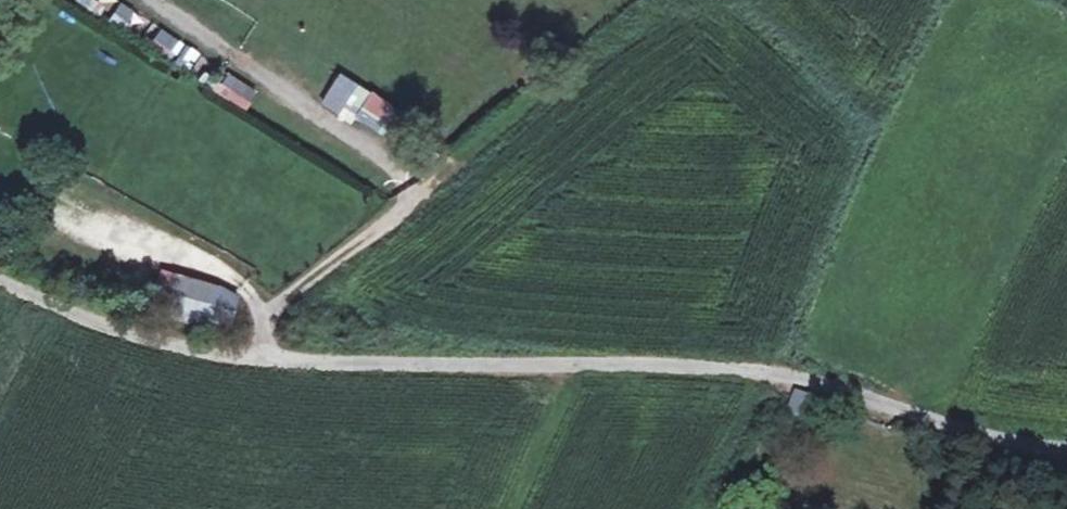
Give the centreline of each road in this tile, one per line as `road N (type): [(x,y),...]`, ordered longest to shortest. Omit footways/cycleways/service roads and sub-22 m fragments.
road 1 (unclassified): [(0,279),(105,327),(190,351),(278,363),(811,372),(1066,460)]

